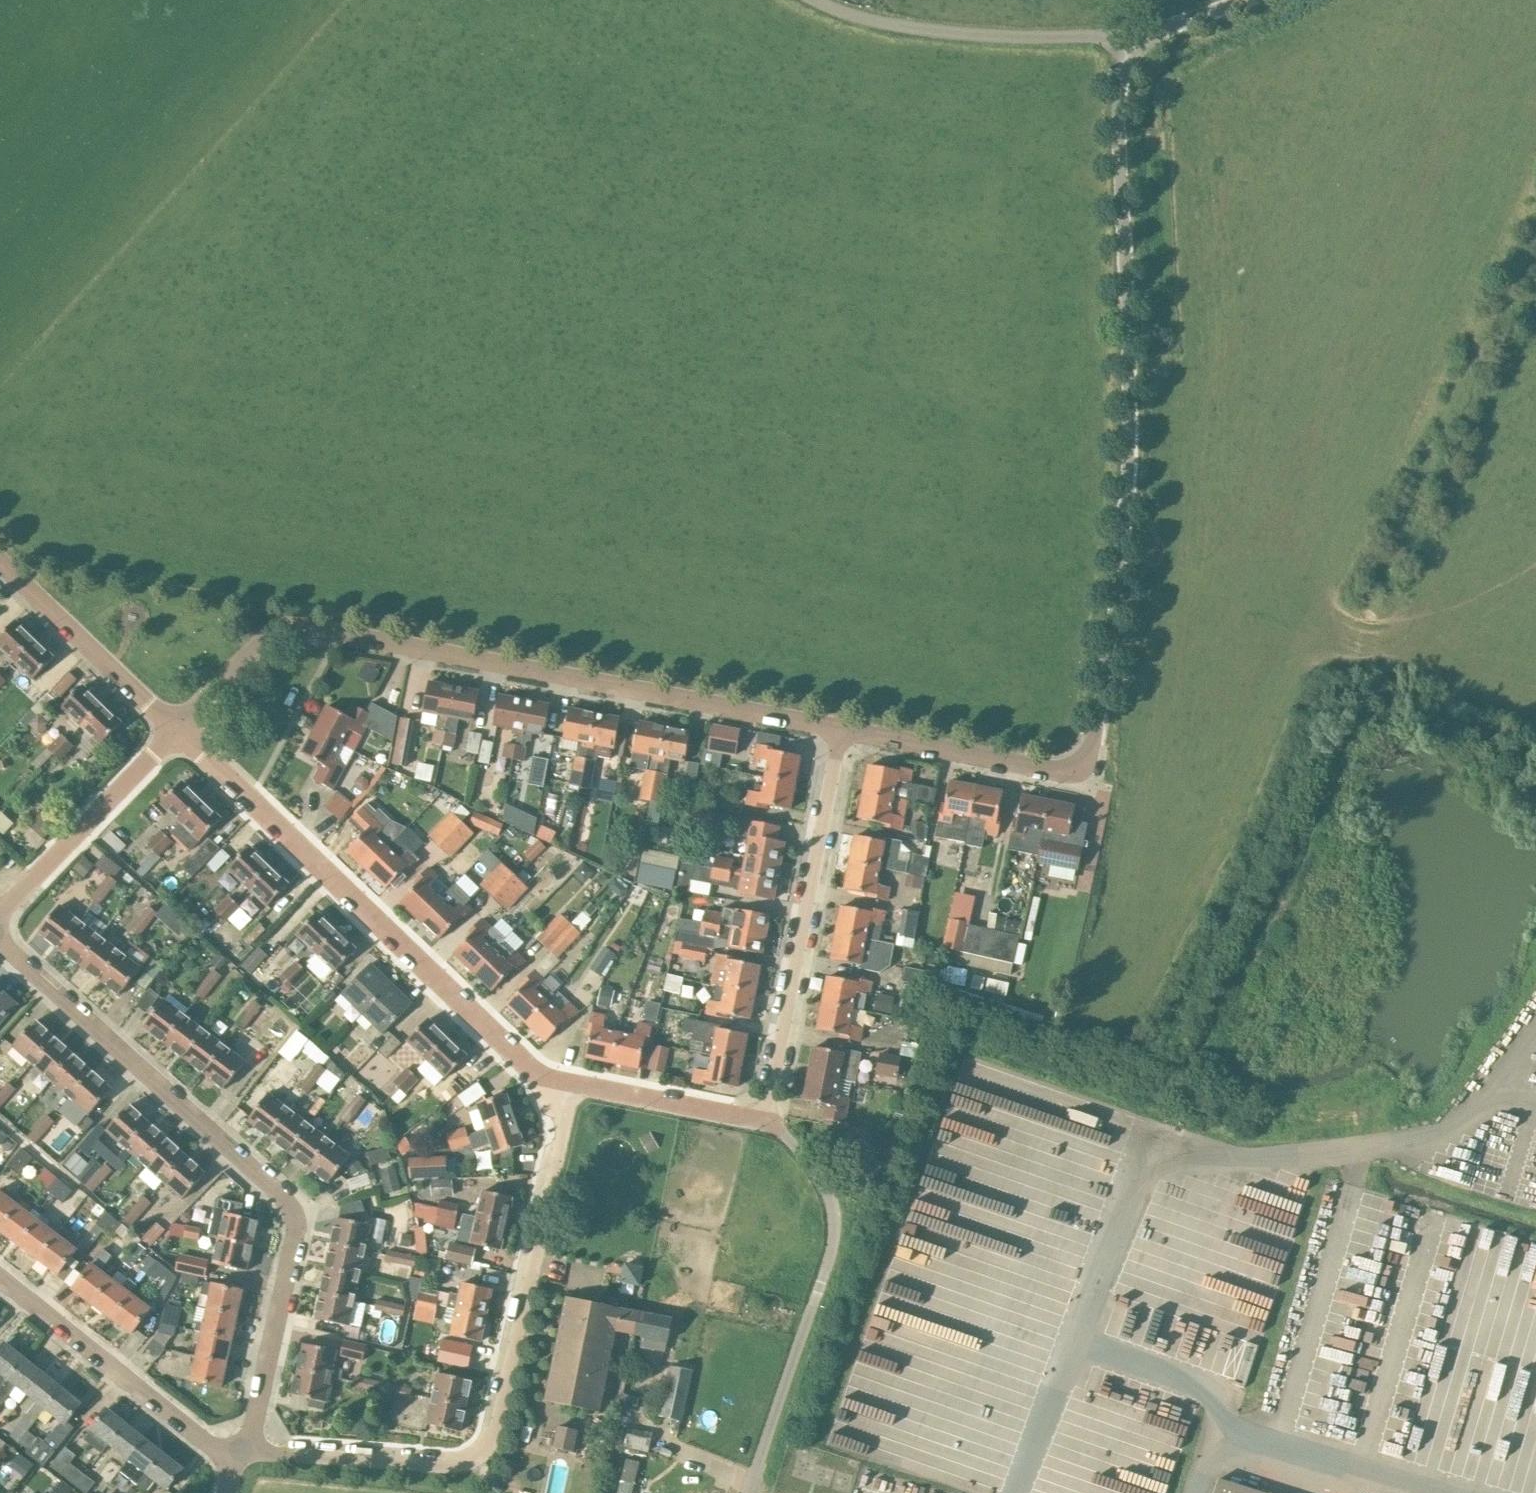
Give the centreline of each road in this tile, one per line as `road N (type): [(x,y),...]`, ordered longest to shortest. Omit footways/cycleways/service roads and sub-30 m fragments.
road 1 (residential): [(842,729),(282,622),(177,731)]
road 2 (unclassified): [(1096,730),(1127,502),(1120,98),(1138,47)]
road 3 (residential): [(239,1448),(255,1421),(298,1228),(292,1204),(0,935)]
road 4 (residential): [(239,1448),(441,1464),(471,1458),(494,1442),(571,1084)]
road 5 (residential): [(571,1084),(530,1070),(177,731)]
road 6 (unclassified): [(750,1492),(835,1235),(827,1186),(804,1153),(764,1121)]
road 7 (residential): [(764,1121),(842,729)]
road 8 (unclassified): [(1138,47),(881,21),(823,0)]
road 9 (residential): [(239,1448),(197,1433),(0,1275)]
road 10 (residential): [(842,729),(1058,770),(1084,763),(1096,730)]
road 11 (residential): [(0,914),(177,731)]
road 12 (residential): [(177,731),(0,561)]
road 13 (residential): [(764,1121),(571,1084)]

